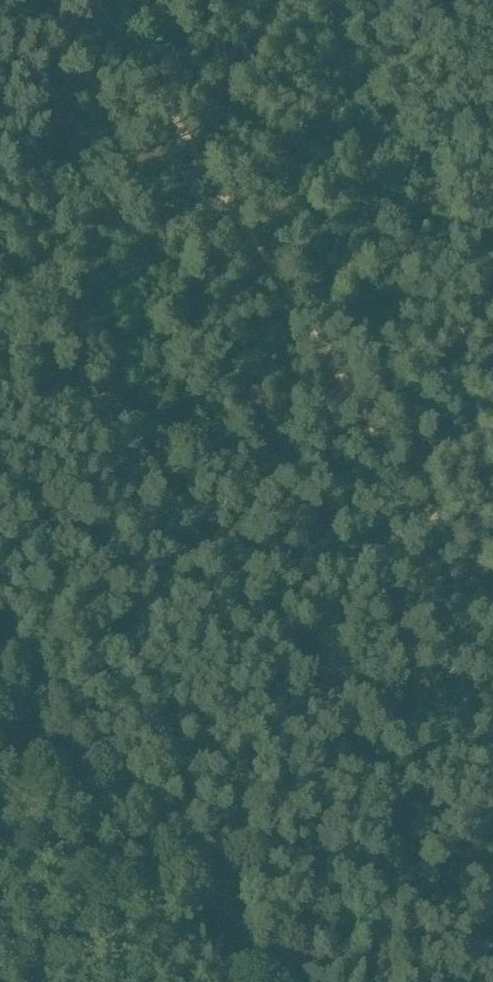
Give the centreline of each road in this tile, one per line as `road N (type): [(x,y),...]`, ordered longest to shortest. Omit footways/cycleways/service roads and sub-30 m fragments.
road 1 (tertiary): [(290,981),(0,640)]

